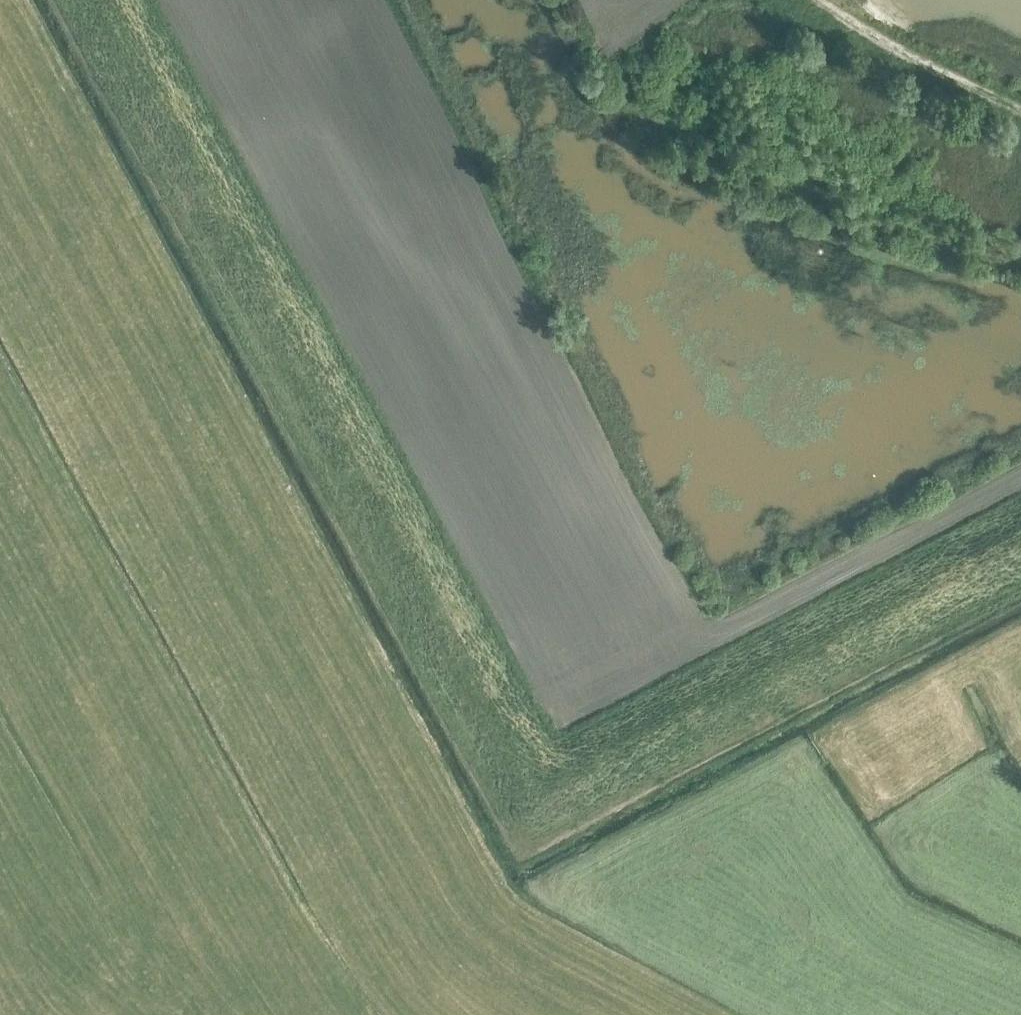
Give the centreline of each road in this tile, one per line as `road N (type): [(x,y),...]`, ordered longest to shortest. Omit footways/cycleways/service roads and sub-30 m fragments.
road 1 (track): [(1020,109),(818,0)]

